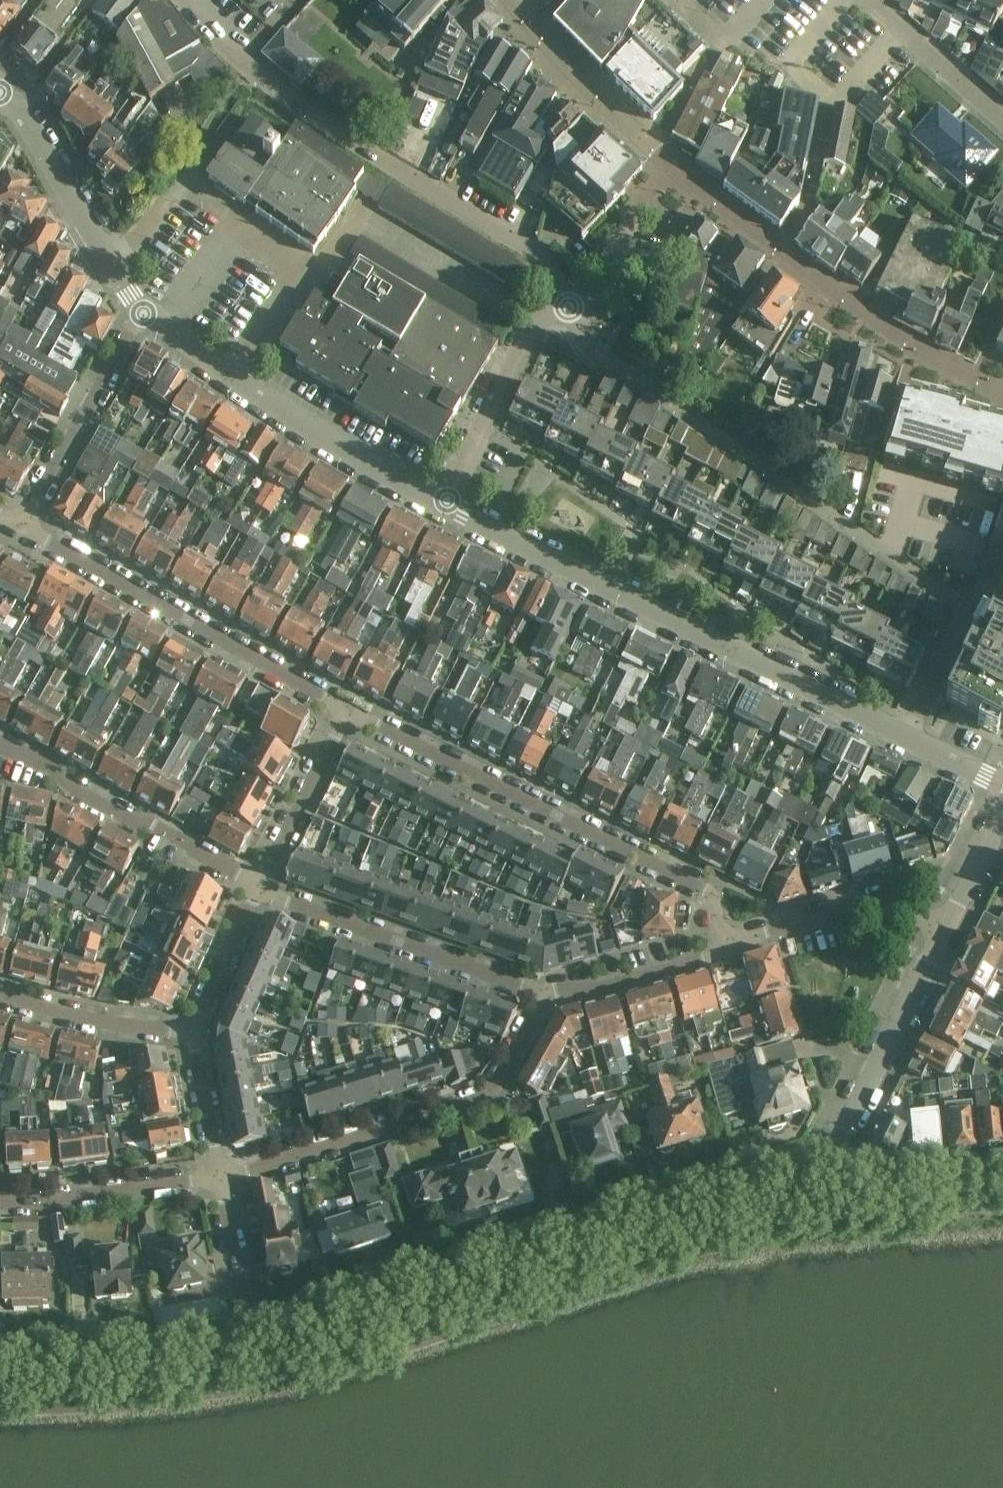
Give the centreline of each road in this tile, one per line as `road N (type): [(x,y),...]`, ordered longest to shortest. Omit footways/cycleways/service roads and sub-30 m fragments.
road 1 (residential): [(902,736),(964,620),(945,586),(586,342),(569,308)]
road 2 (residential): [(827,1163),(247,1330)]
road 3 (residential): [(902,736),(448,502)]
road 4 (residential): [(569,308),(545,258),(287,101),(194,0)]
road 5 (residential): [(724,949),(710,895),(348,707)]
road 6 (residential): [(542,1006),(489,1094),(220,1178)]
road 7 (residential): [(25,527),(348,707)]
road 8 (residential): [(448,502),(230,375),(141,311)]
road 9 (residential): [(542,1006),(511,981),(257,890)]
road 10 (residential): [(827,1163),(951,920)]
road 11 (residential): [(141,311),(0,89)]
road 12 (residential): [(247,1330),(89,1357),(0,1358)]
road 13 (residential): [(141,311),(25,527)]
road 14 (residential): [(724,949),(874,905),(912,903),(951,920)]
road 15 (residential): [(448,502),(534,325),(569,308)]
road 16 (residential): [(0,1203),(220,1178)]
road 17 (residential): [(348,707),(257,890)]
road 18 (residential): [(0,992),(192,1036)]
road 19 (residential): [(724,949),(598,991),(556,992),(542,1006)]
road 20 (residential): [(155,826),(130,822),(66,785),(49,764),(0,743)]
road 21 (residential): [(1002,119),(868,0)]
road 22 (residential): [(827,1163),(885,1180),(1002,1169)]
road 23 (residential): [(257,890),(192,1036)]
road 24 (residential): [(220,1178),(247,1330)]
road 25 (residential): [(192,1036),(220,1178)]
road 26 (residential): [(257,890),(155,826)]

